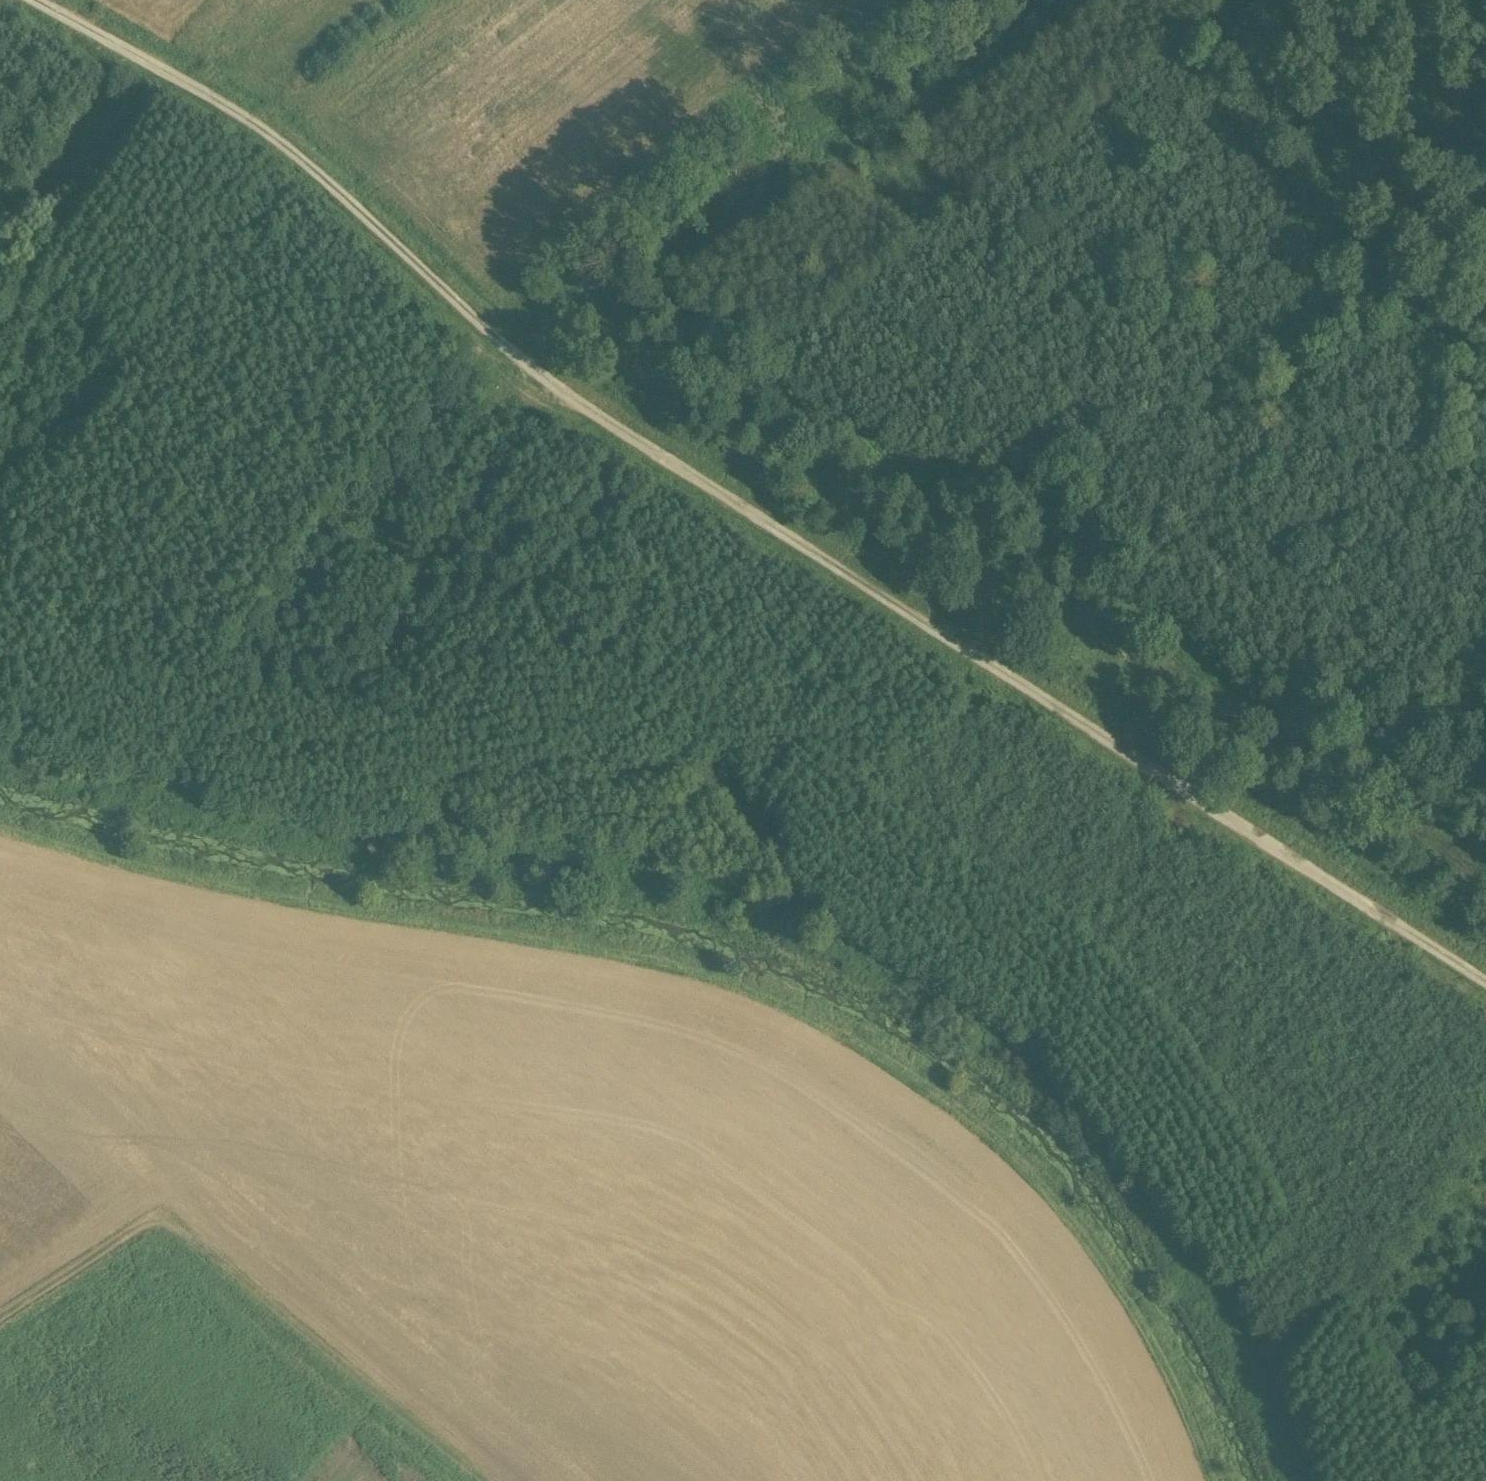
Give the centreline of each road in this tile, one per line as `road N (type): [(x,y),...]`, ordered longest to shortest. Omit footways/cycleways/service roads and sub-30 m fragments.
road 1 (track): [(1485,993),(535,374),(272,142),(13,0)]
road 2 (track): [(0,837),(197,891),(749,996),(810,1021),(931,1092),(1057,1199),(1149,1328),(1223,1480)]
road 3 (track): [(478,1480),(168,1229)]
road 4 (track): [(0,1338),(168,1229)]

